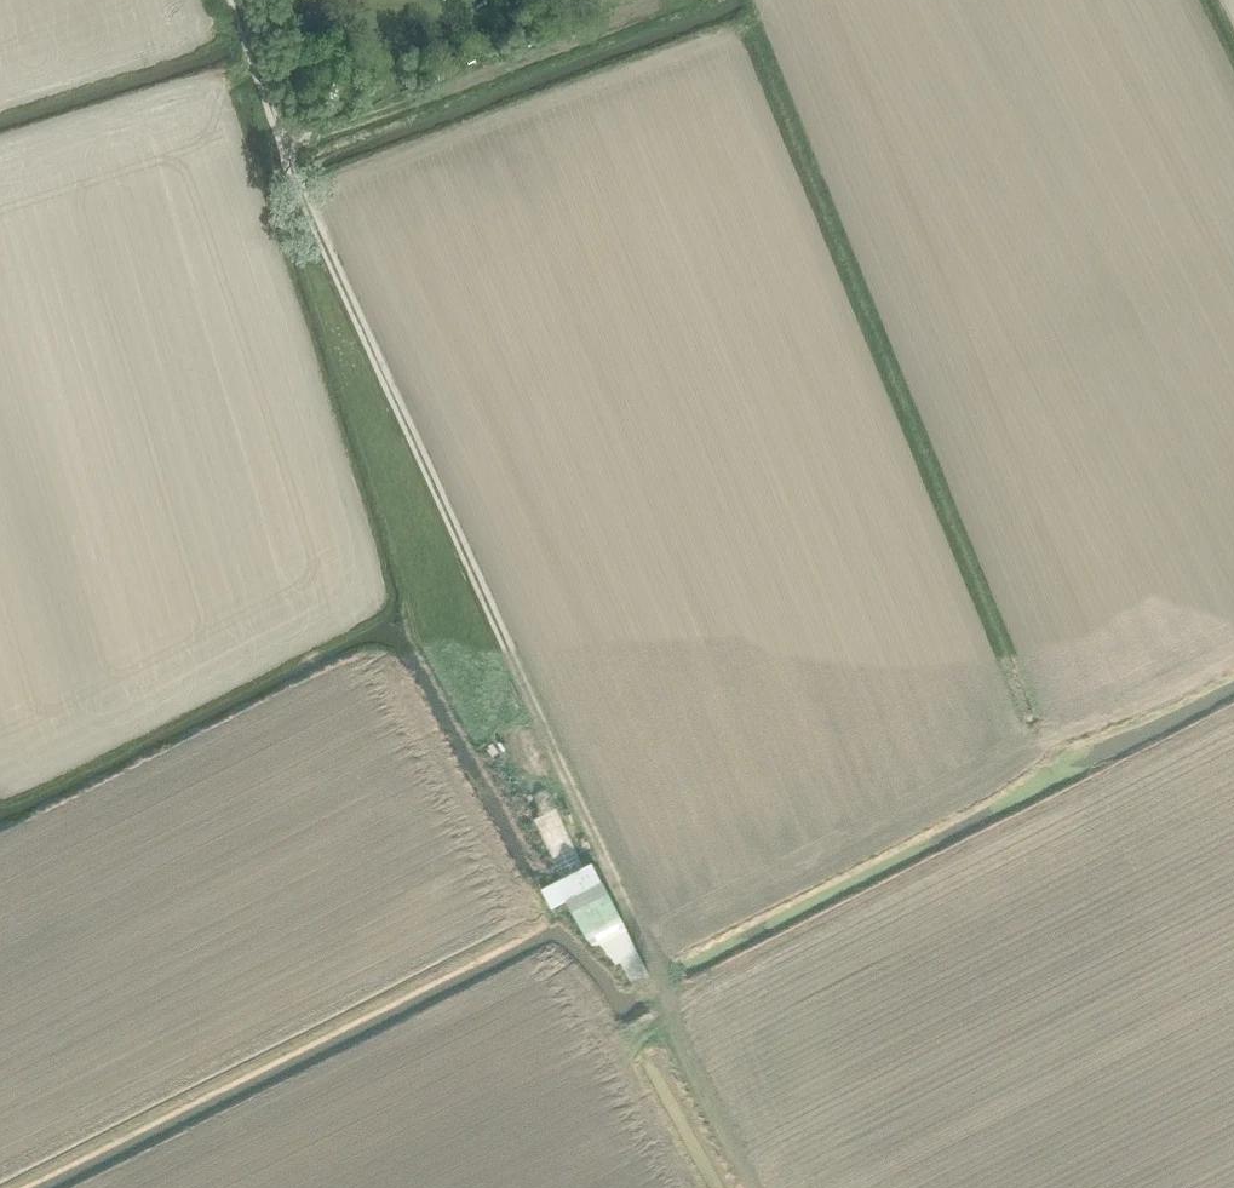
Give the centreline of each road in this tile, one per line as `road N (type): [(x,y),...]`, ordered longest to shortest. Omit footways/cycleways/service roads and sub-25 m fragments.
road 1 (track): [(234,0),(299,192),(663,983),(691,1059),(757,1187)]

